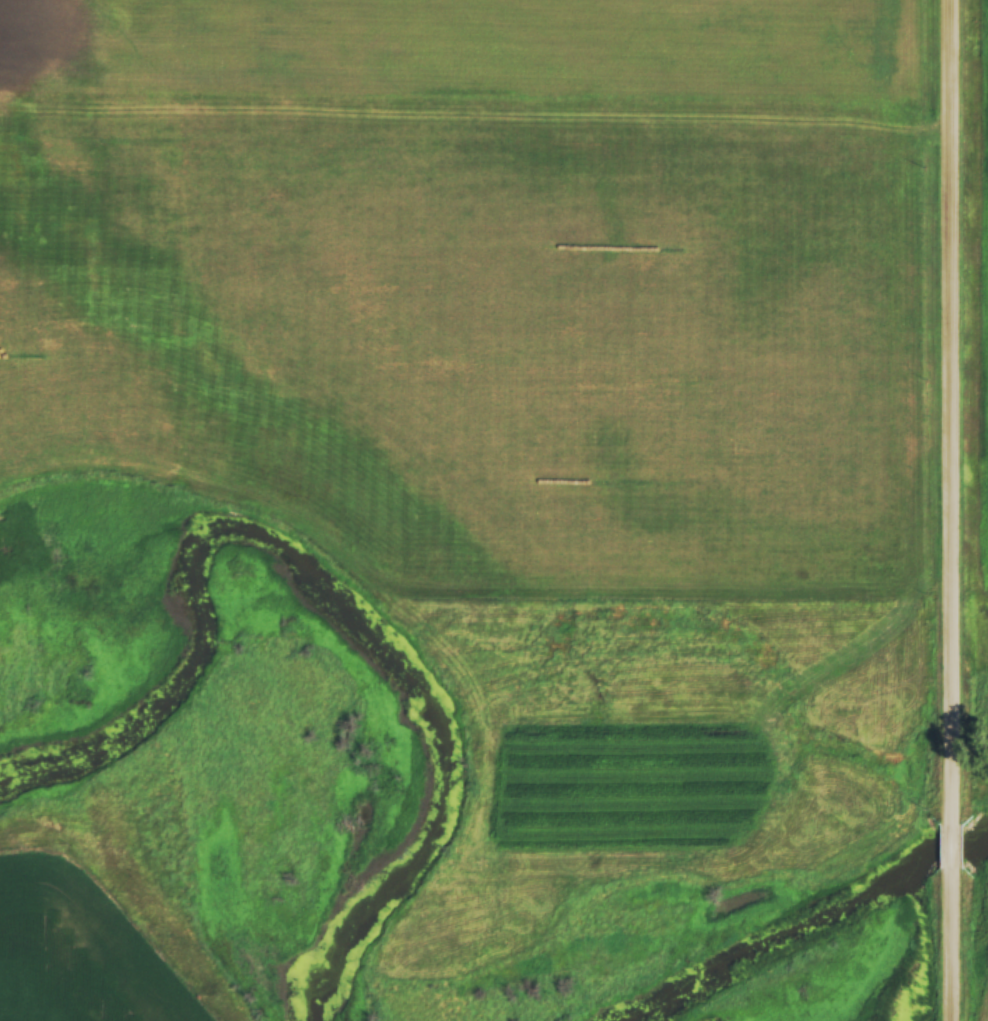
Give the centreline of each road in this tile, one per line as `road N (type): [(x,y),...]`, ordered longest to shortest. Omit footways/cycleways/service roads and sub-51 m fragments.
road 1 (residential): [(949,828),(947,0)]
road 2 (residential): [(948,1020),(948,855)]

